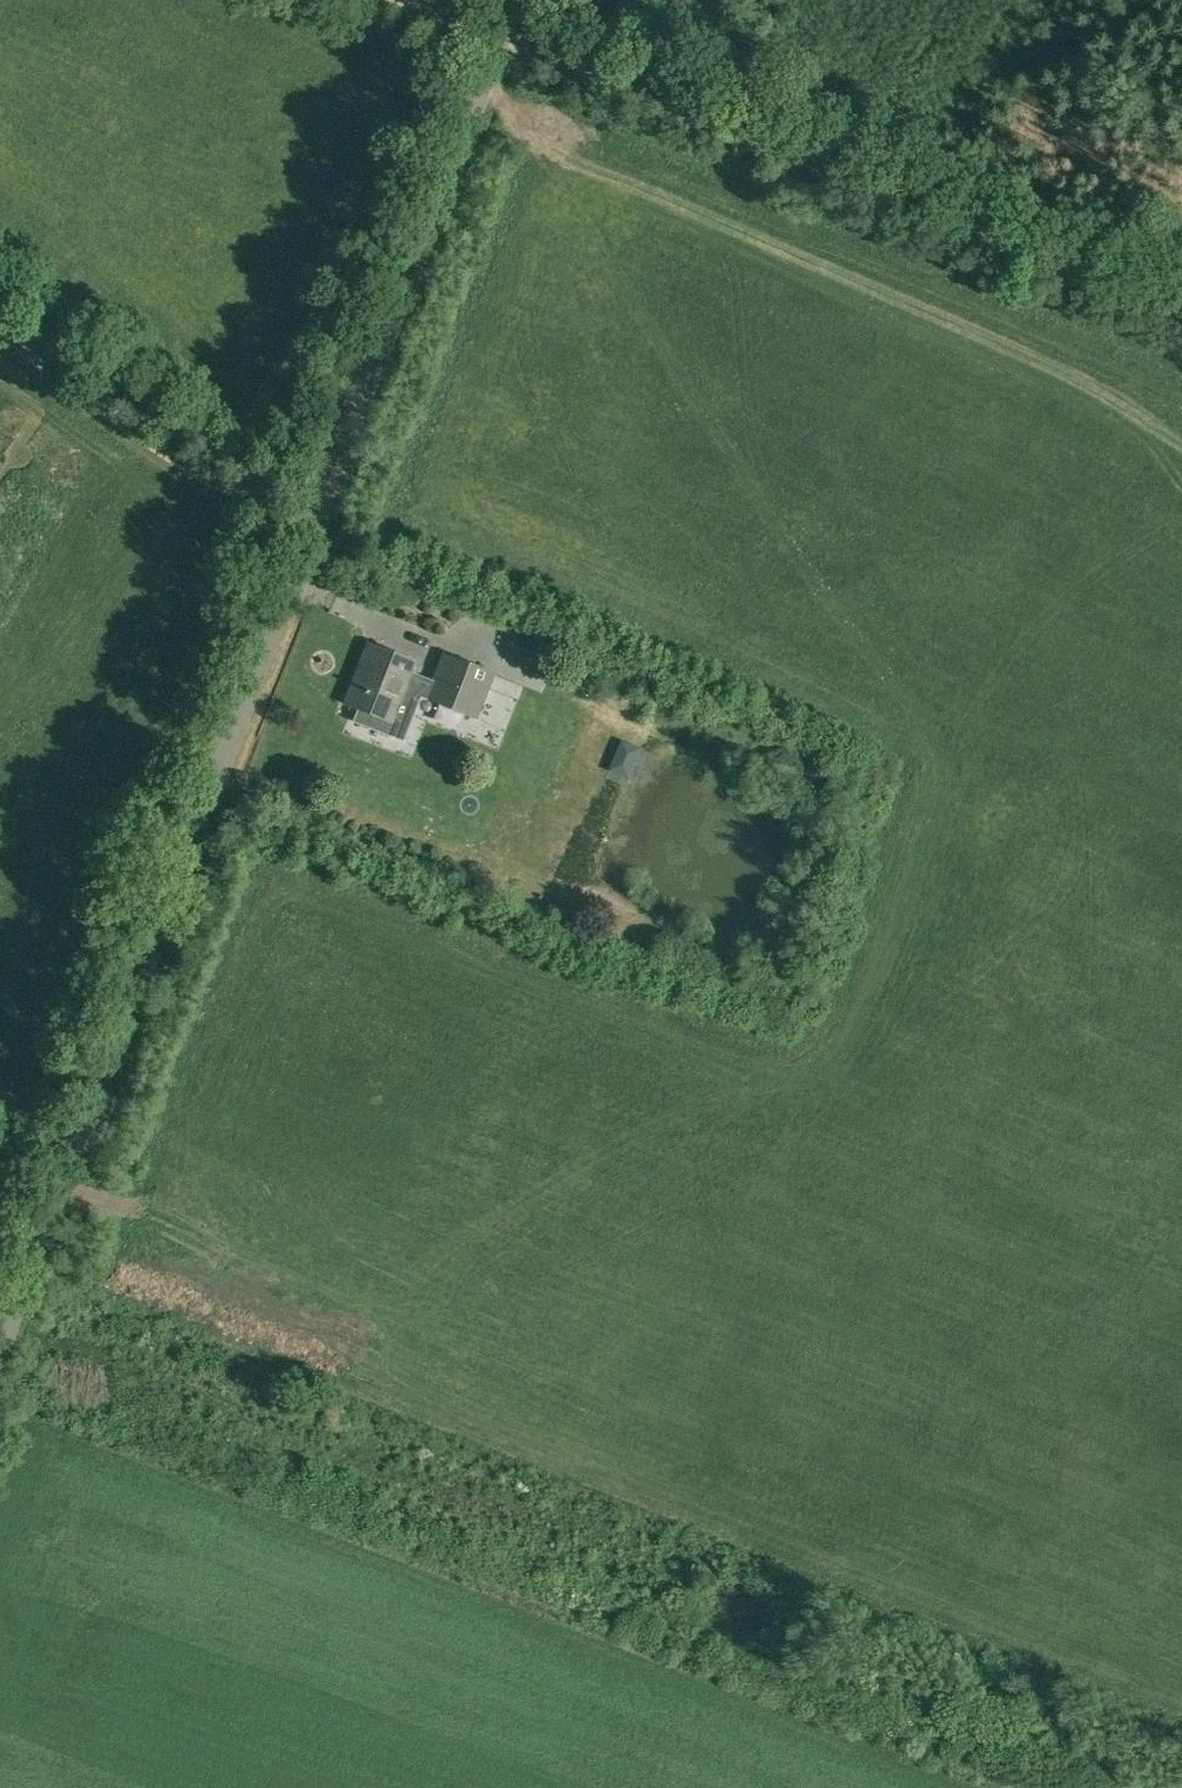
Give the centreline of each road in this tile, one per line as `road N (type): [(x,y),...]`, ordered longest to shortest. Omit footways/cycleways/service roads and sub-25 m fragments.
road 1 (unclassified): [(0,1339),(512,0)]
road 2 (track): [(1181,317),(408,0)]

